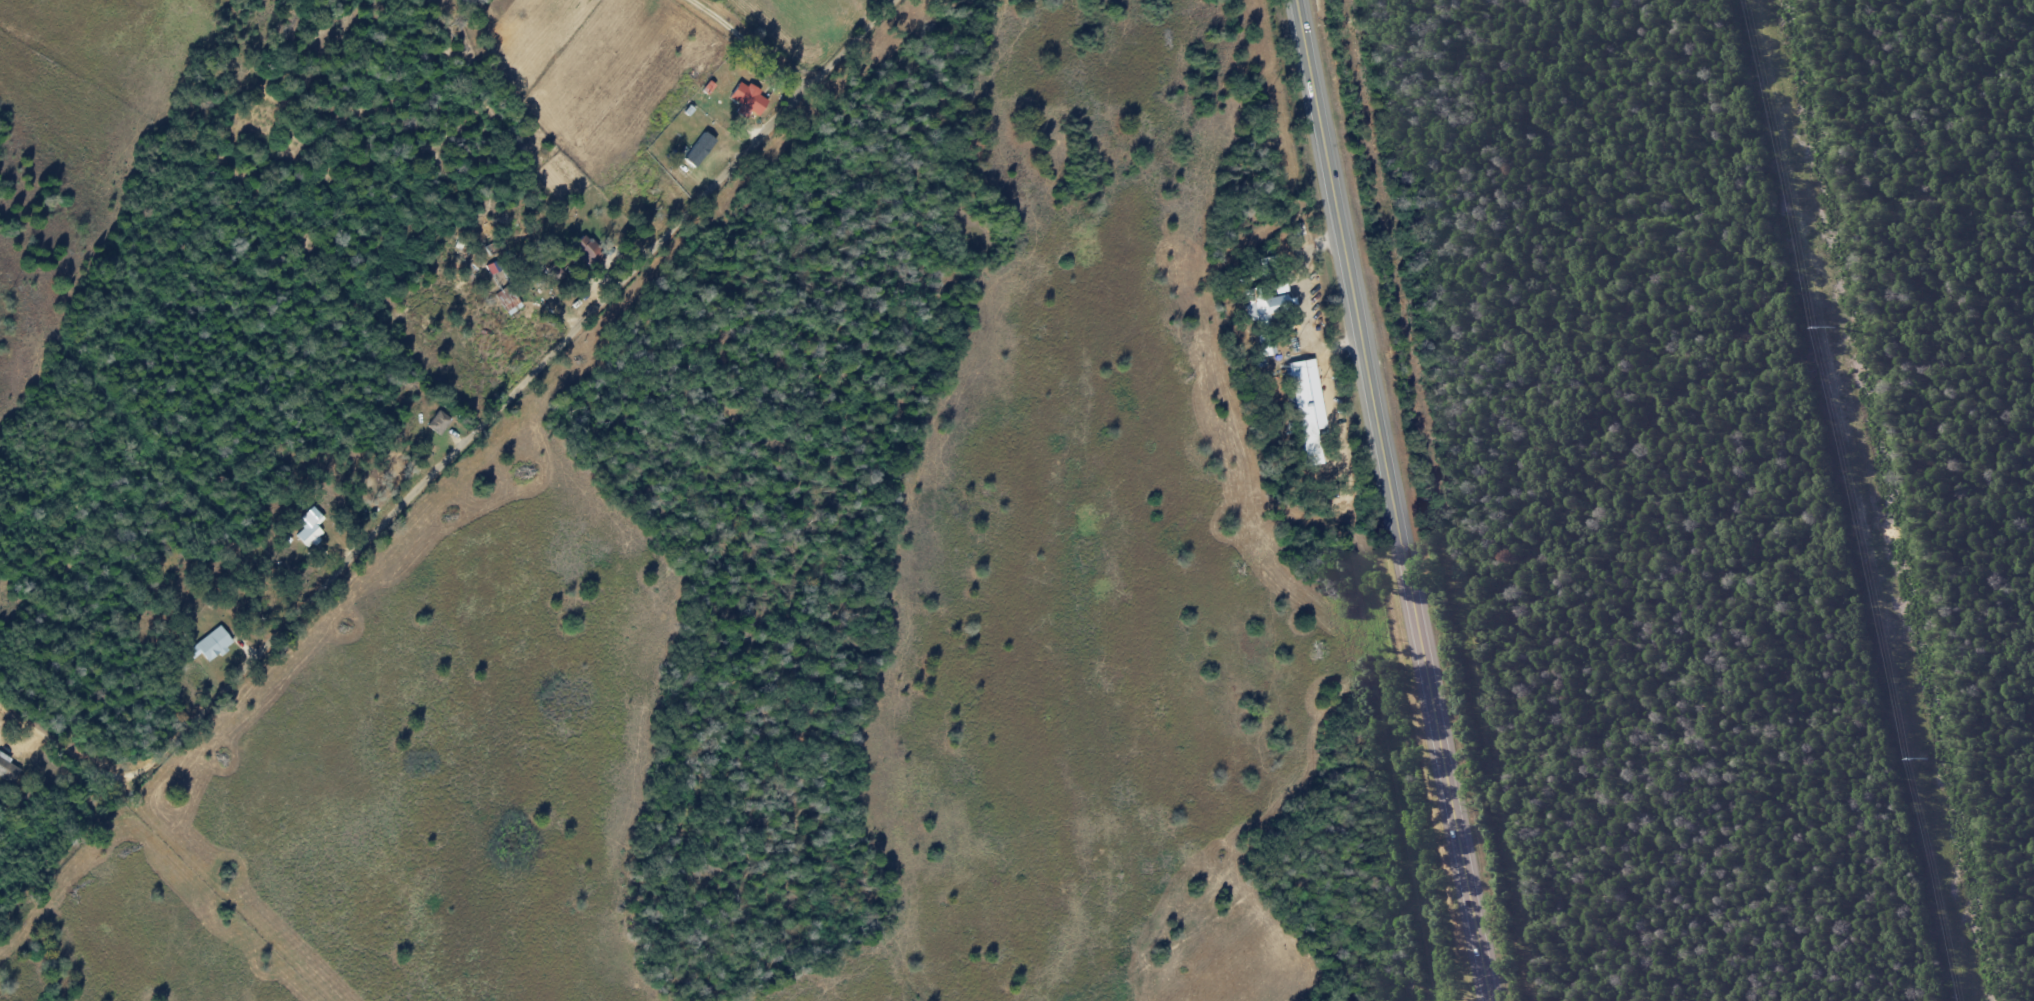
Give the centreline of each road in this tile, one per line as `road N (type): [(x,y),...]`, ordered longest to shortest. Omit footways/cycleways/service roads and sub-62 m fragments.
road 1 (residential): [(0,706),(103,775),(126,779),(148,769),(894,0)]
road 2 (primary): [(1495,1000),(1300,0)]

